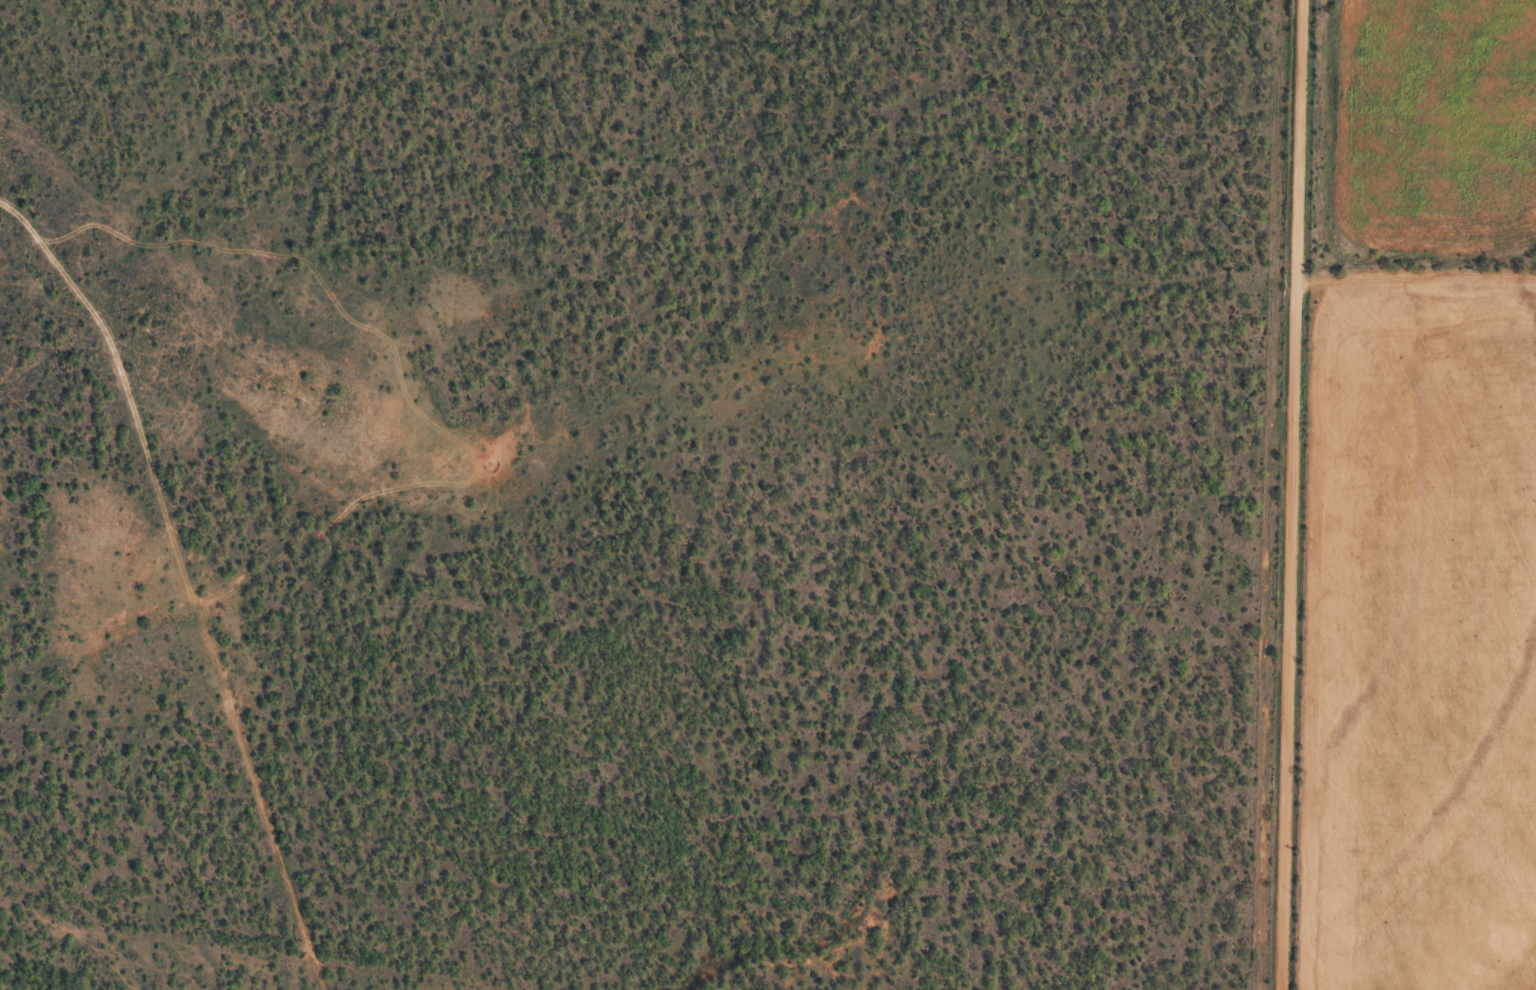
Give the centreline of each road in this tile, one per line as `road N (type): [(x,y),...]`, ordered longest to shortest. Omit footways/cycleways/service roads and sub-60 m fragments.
road 1 (residential): [(1277,989),(1303,0)]

